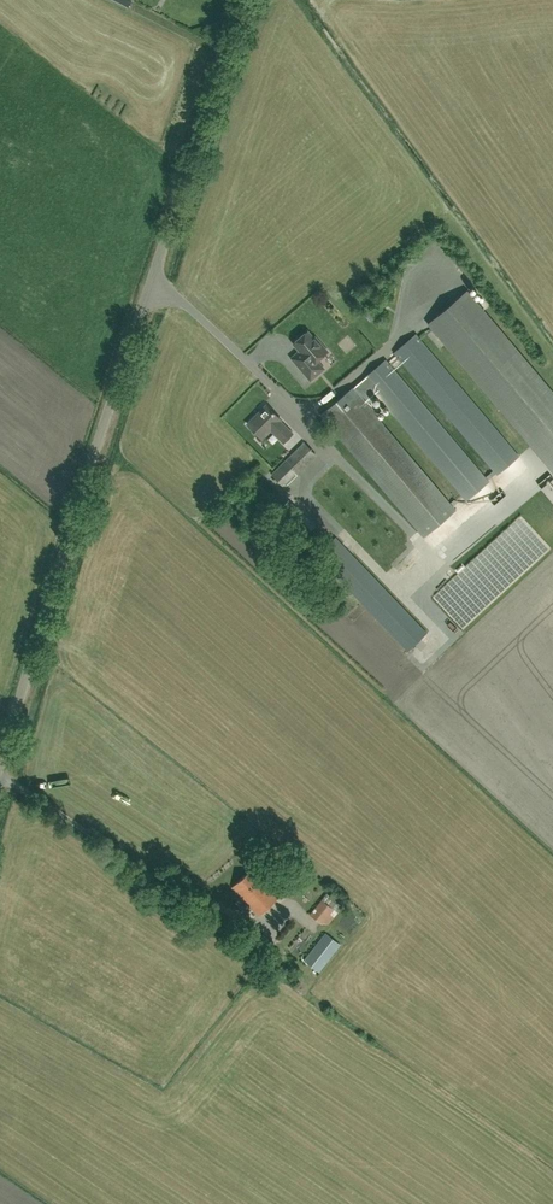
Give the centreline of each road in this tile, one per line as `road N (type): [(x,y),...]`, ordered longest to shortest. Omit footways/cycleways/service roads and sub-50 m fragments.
road 1 (unclassified): [(0,768),(239,0)]

